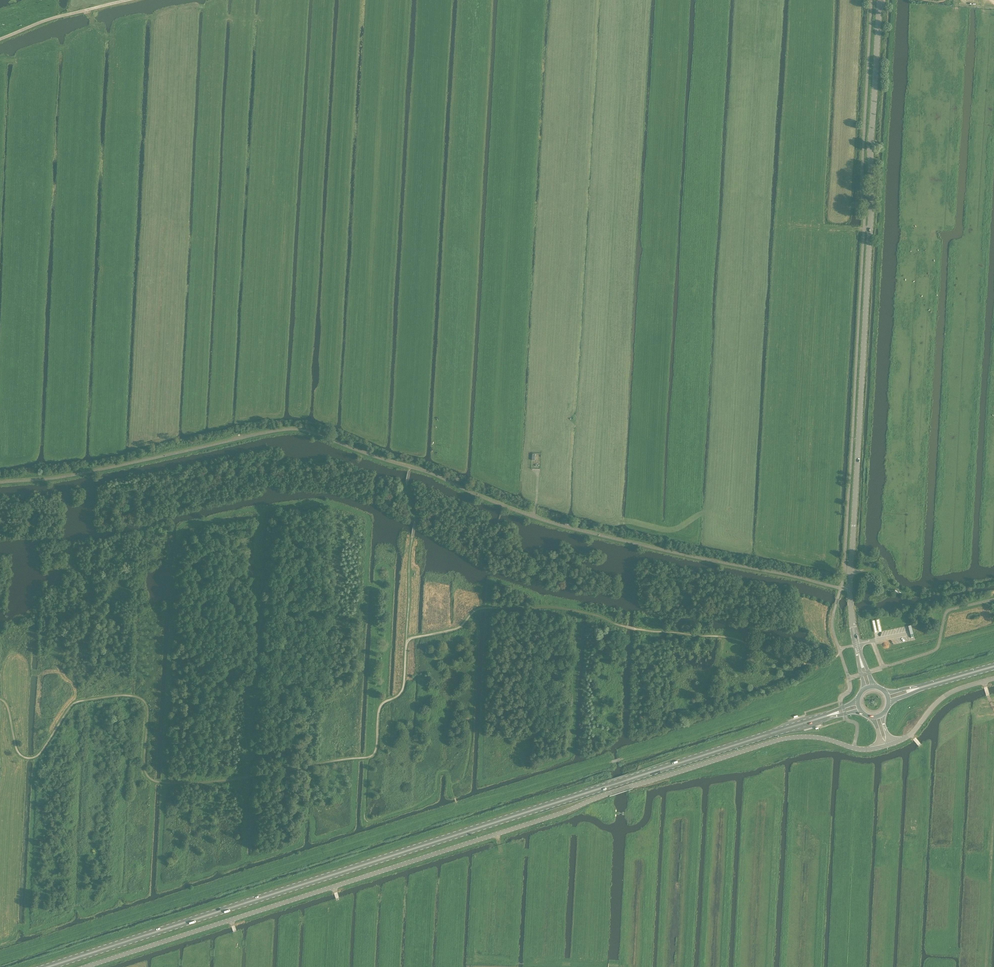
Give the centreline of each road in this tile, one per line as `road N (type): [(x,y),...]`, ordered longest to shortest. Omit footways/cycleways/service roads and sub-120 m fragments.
road 1 (unclassified): [(881,747),(775,741),(85,966)]
road 2 (primary): [(47,966),(811,721)]
road 3 (tertiary): [(850,590),(881,0)]
road 4 (track): [(850,573),(873,571),(911,593),(993,579)]
road 5 (track): [(129,0),(0,40)]
road 6 (unclassified): [(993,677),(946,694),(910,734),(891,744)]

